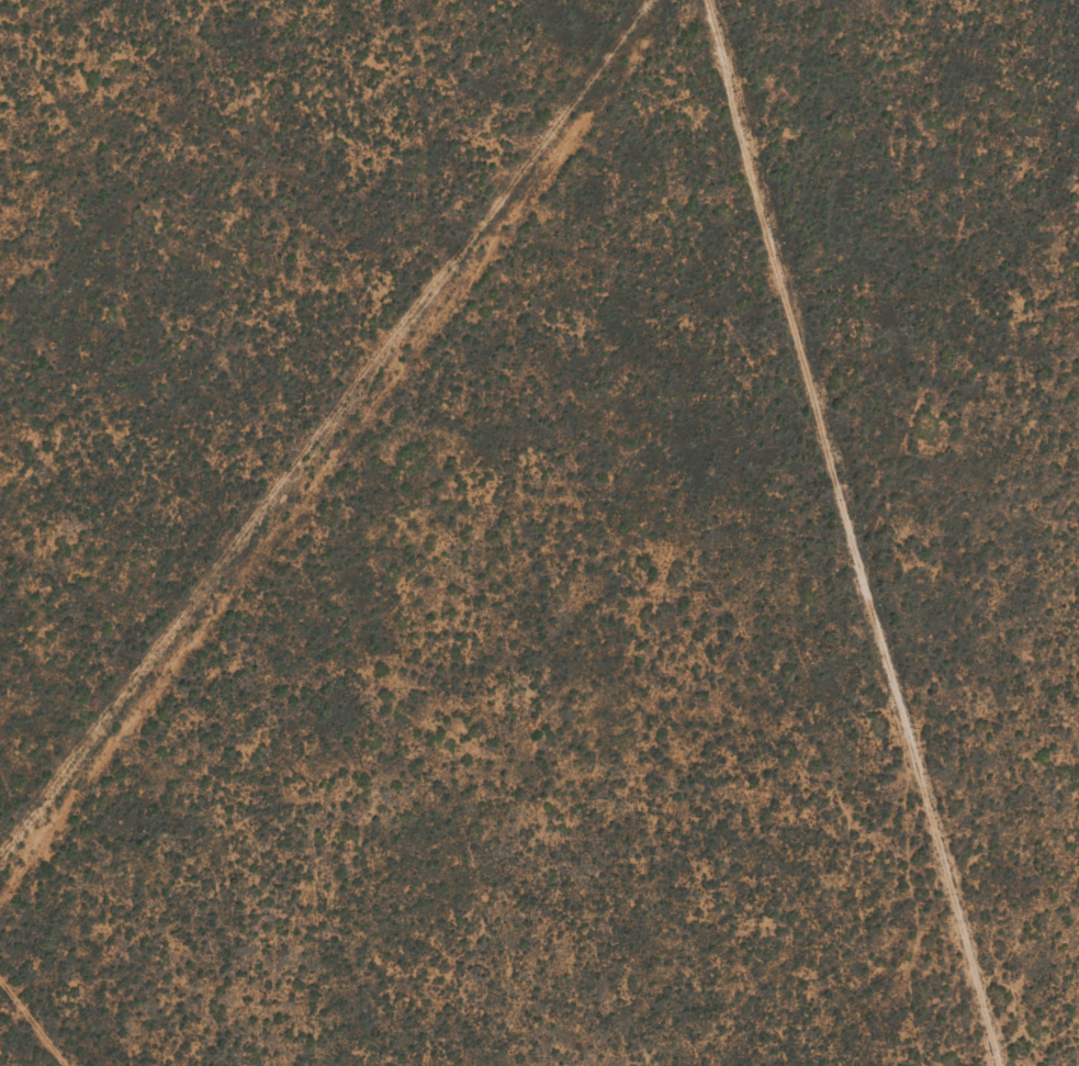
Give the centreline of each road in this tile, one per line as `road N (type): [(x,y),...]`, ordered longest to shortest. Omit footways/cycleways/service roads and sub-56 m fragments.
road 1 (track): [(741,0),(1032,1065)]

